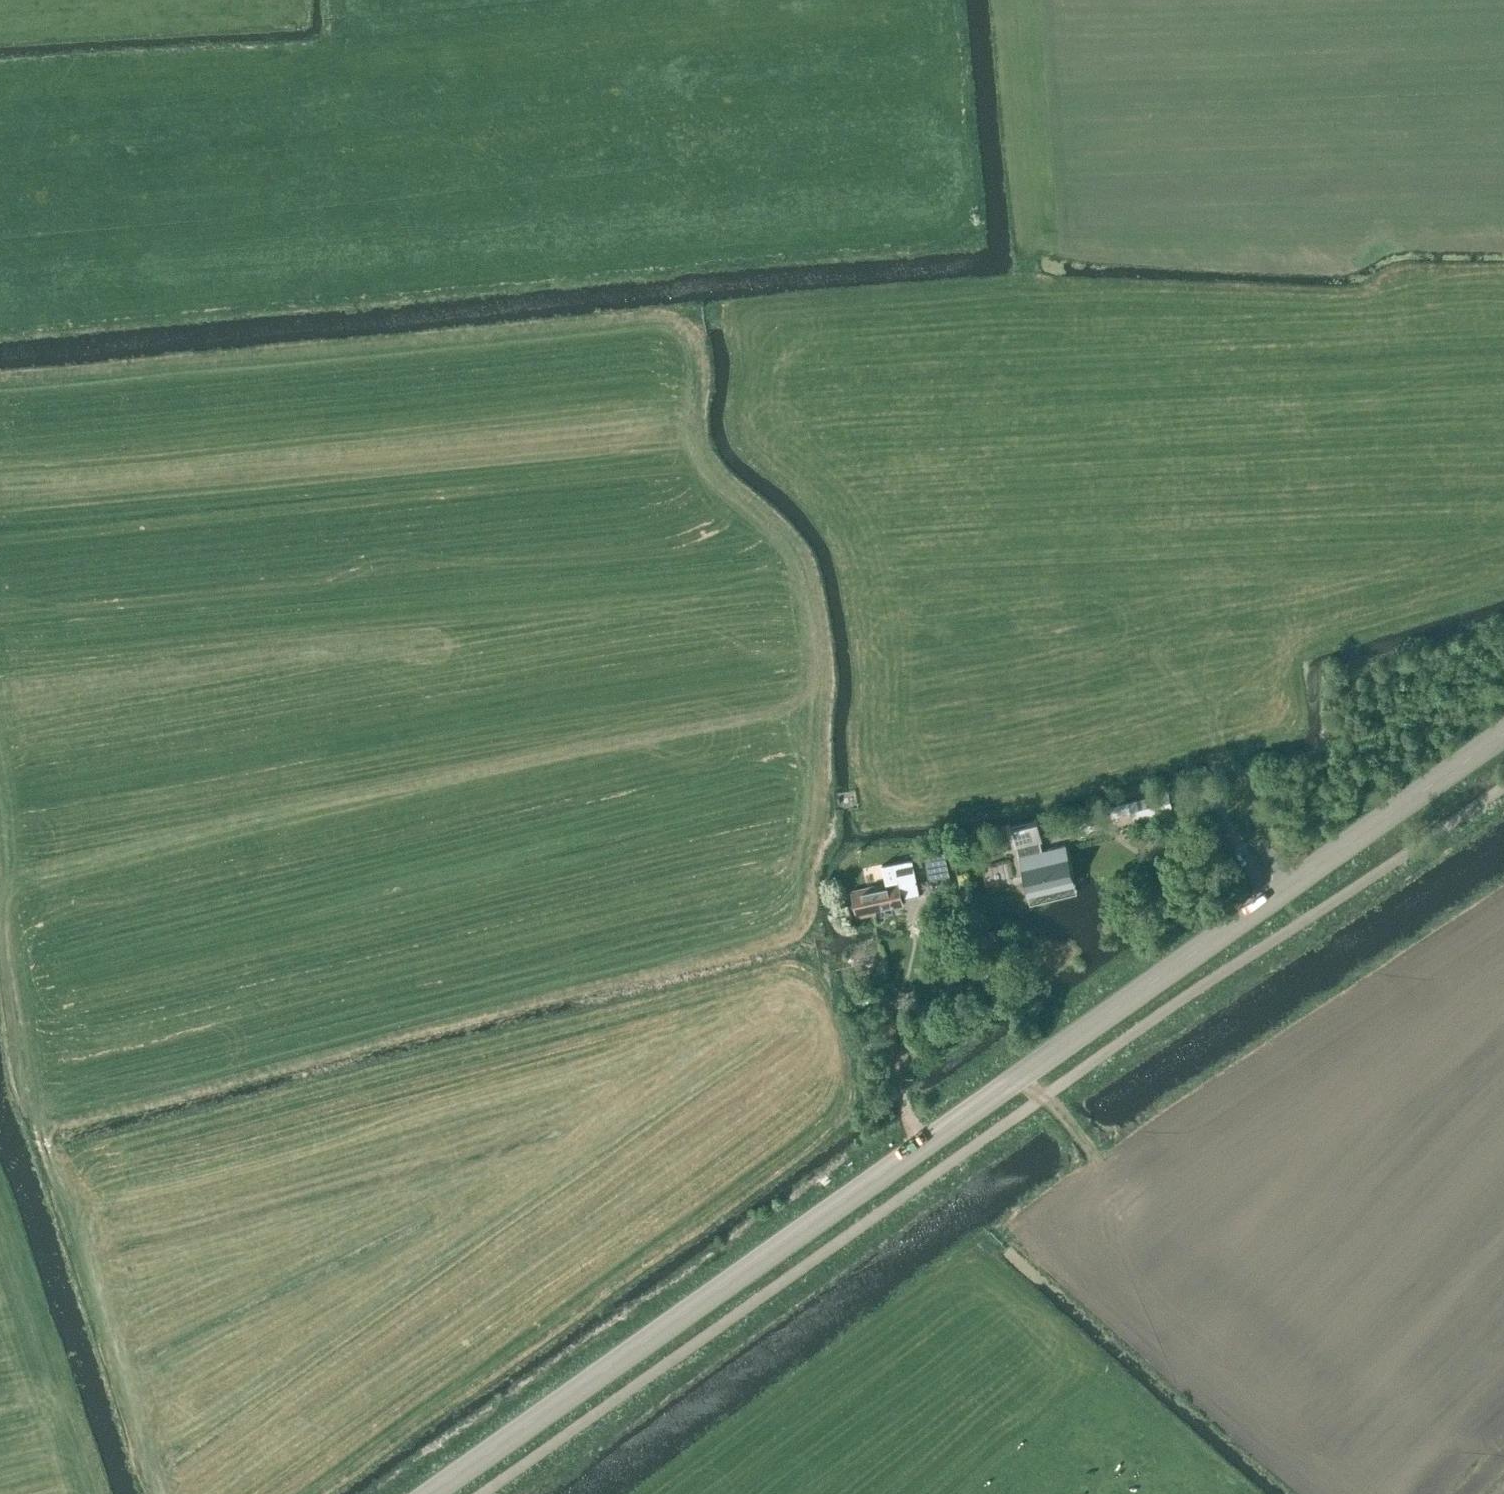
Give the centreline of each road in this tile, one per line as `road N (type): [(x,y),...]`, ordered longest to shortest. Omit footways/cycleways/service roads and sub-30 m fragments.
road 1 (secondary): [(446,1493),(1503,741)]

